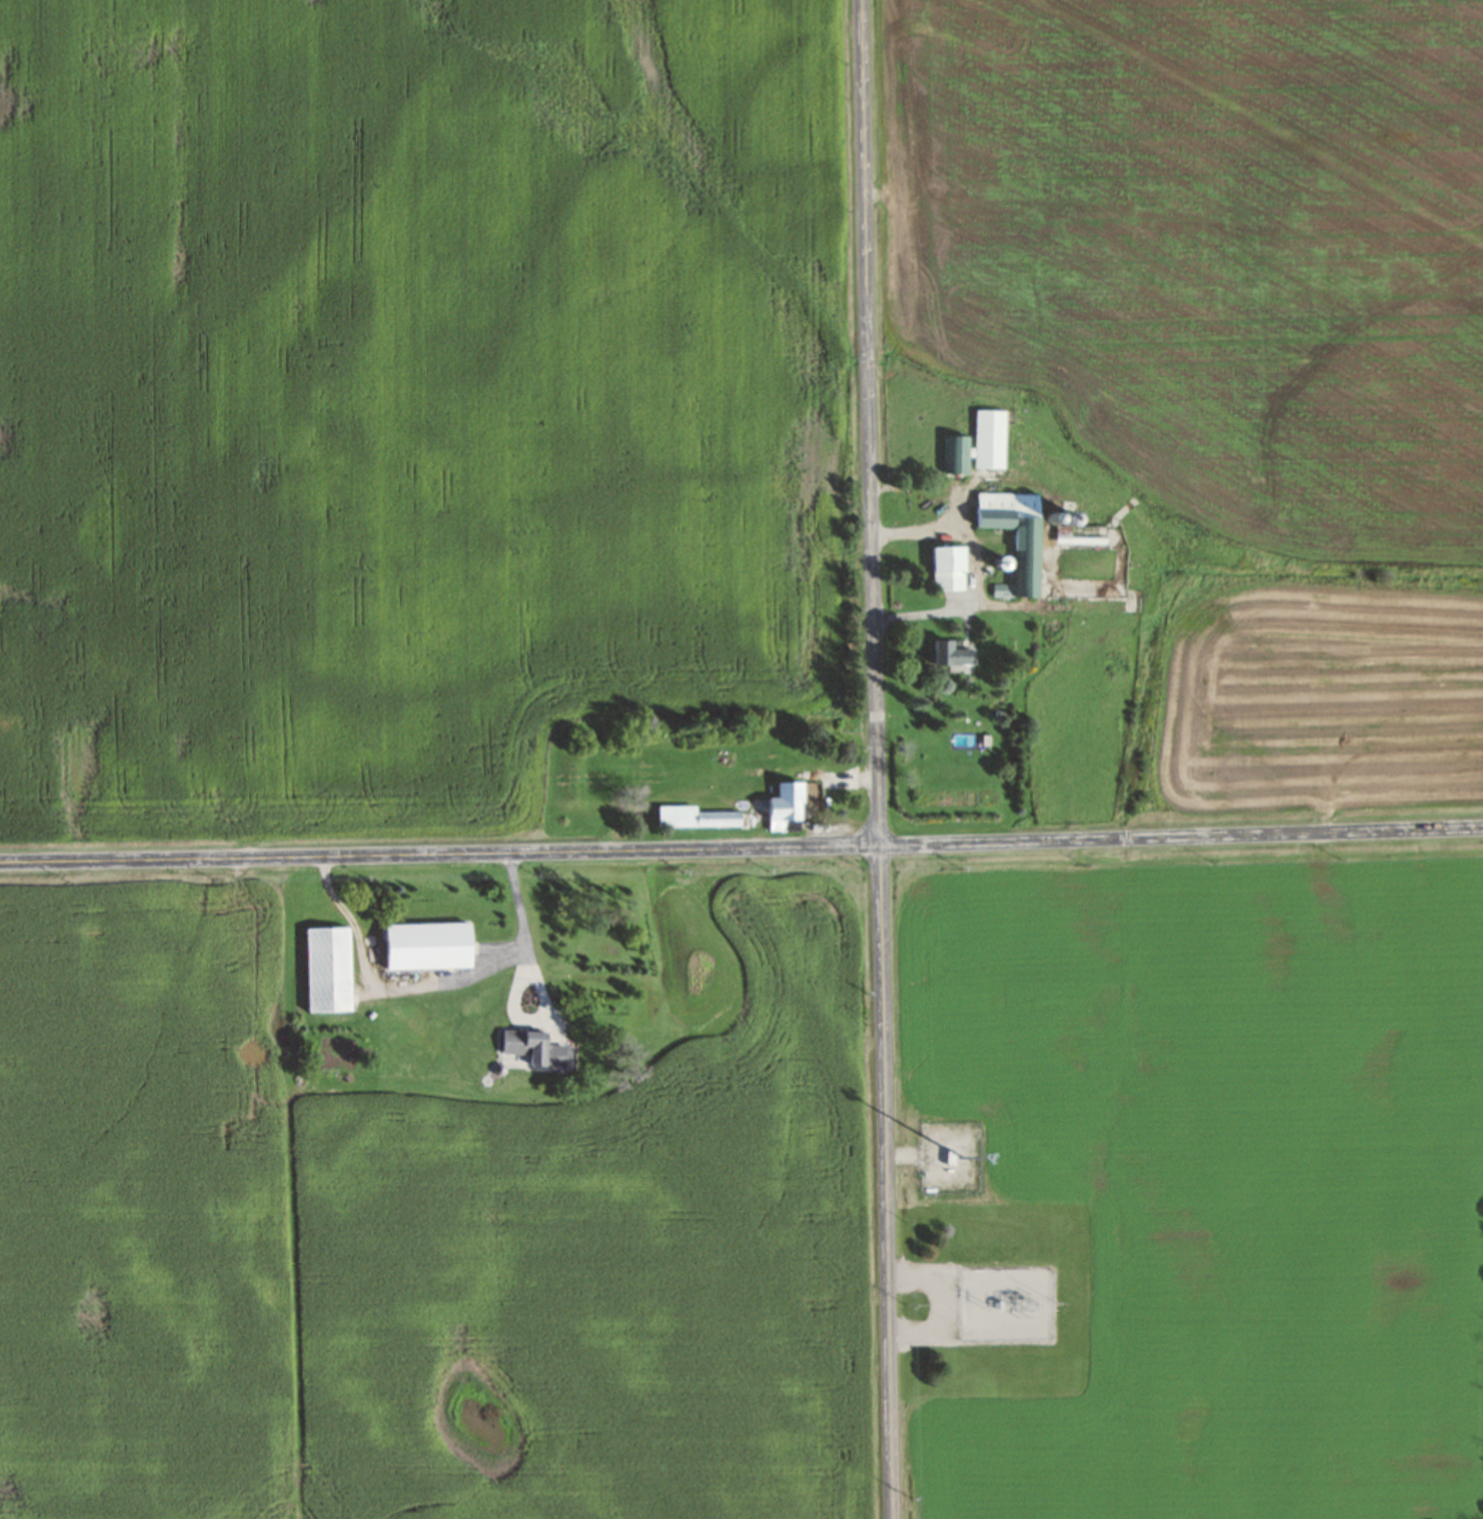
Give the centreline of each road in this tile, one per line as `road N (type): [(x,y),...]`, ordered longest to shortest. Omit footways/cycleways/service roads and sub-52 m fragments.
road 1 (residential): [(863,0),(894,1518)]
road 2 (tertiary): [(1482,829),(0,862)]

